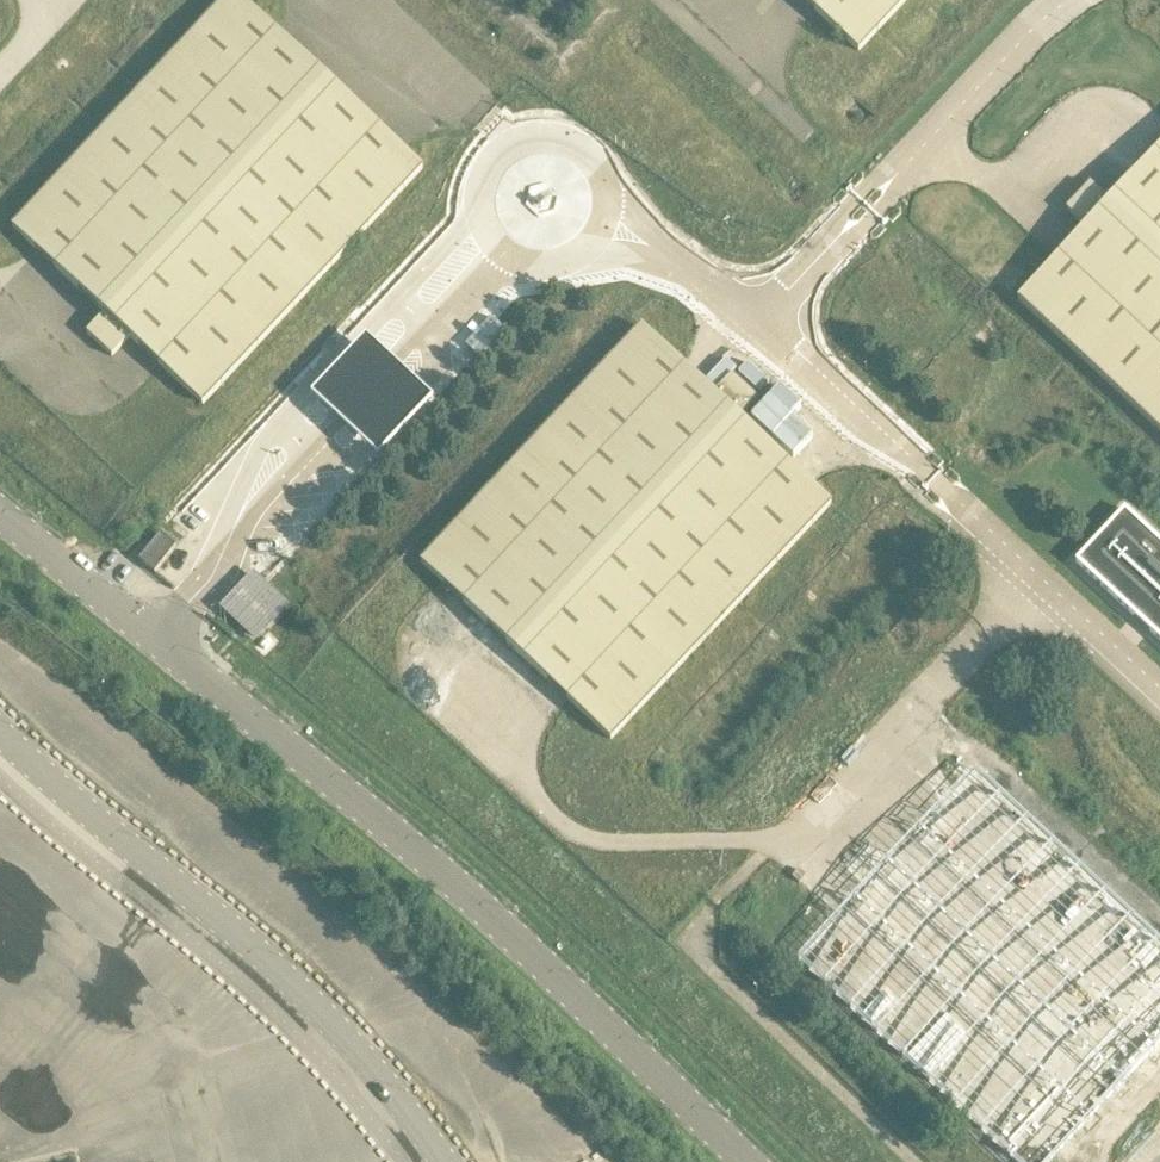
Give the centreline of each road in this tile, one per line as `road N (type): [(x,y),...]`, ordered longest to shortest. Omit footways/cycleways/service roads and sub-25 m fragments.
road 1 (tertiary): [(444,1161),(327,1017),(0,732)]

